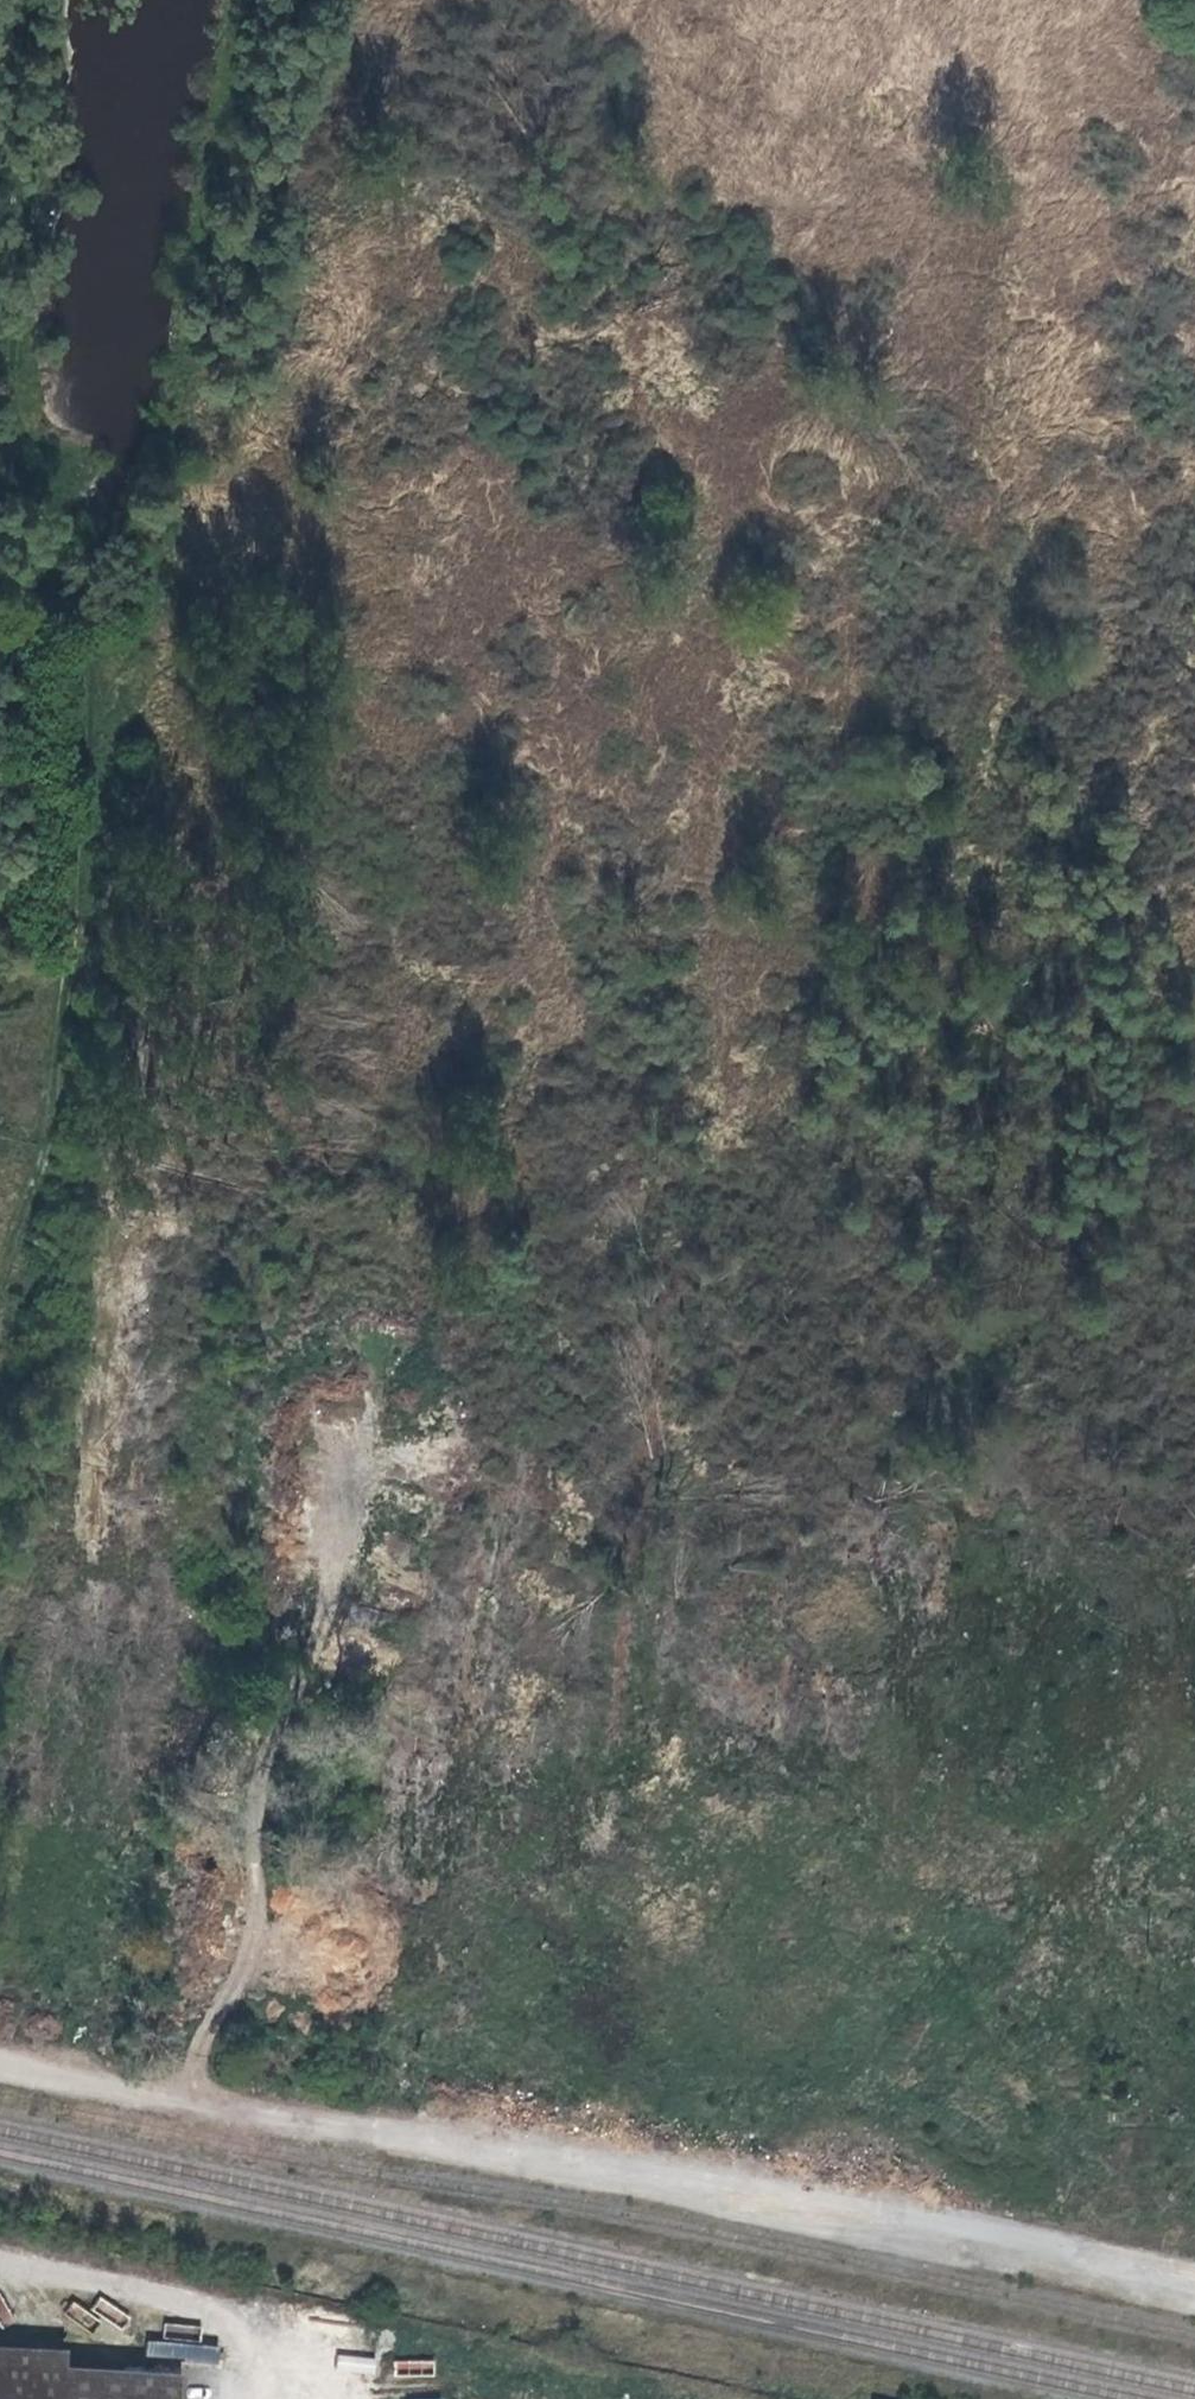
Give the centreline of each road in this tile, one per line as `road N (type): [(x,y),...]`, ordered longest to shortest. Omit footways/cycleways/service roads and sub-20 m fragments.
road 1 (track): [(1194,2265),(477,2121),(0,2050)]

